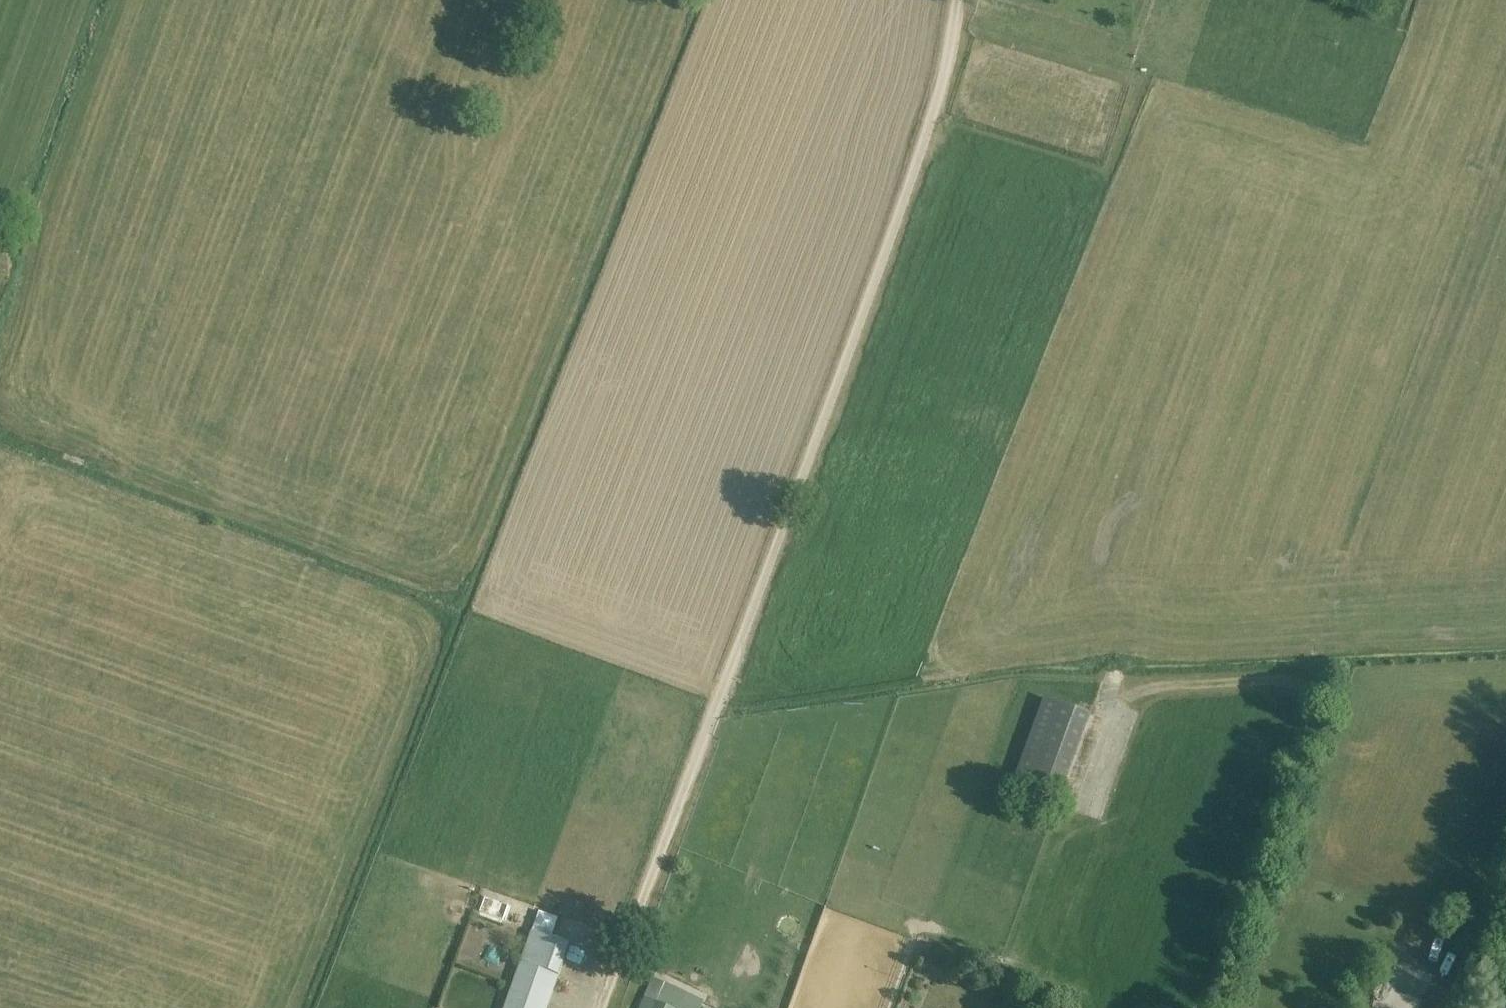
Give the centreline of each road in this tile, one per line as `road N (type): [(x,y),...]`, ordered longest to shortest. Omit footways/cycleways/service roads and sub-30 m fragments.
road 1 (track): [(604,1007),(891,240),(938,106),(957,0)]

